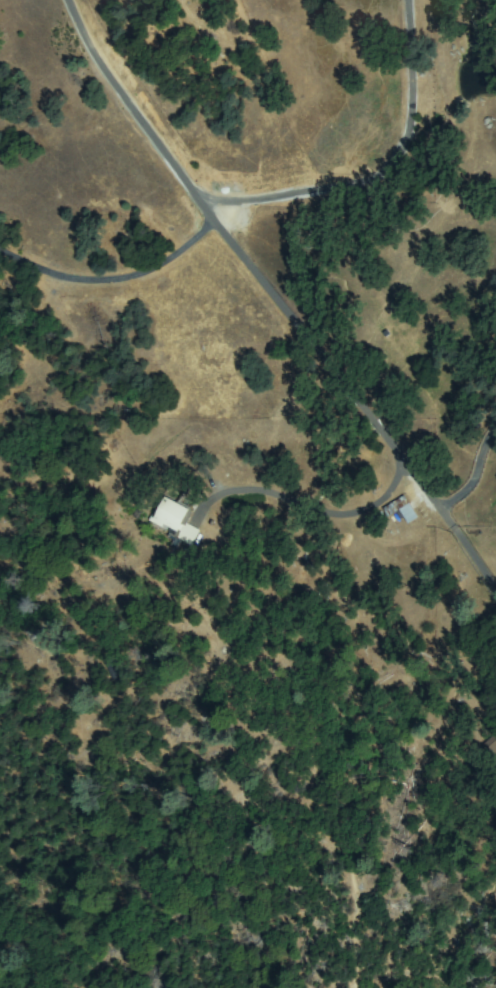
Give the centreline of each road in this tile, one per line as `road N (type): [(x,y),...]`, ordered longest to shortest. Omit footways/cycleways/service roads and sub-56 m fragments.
road 1 (residential): [(67,0),(88,42),(226,234),(344,379),(495,598)]
road 2 (residential): [(200,198),(297,196),(397,164),(414,126),(407,0)]
road 3 (residential): [(344,379),(217,490)]

